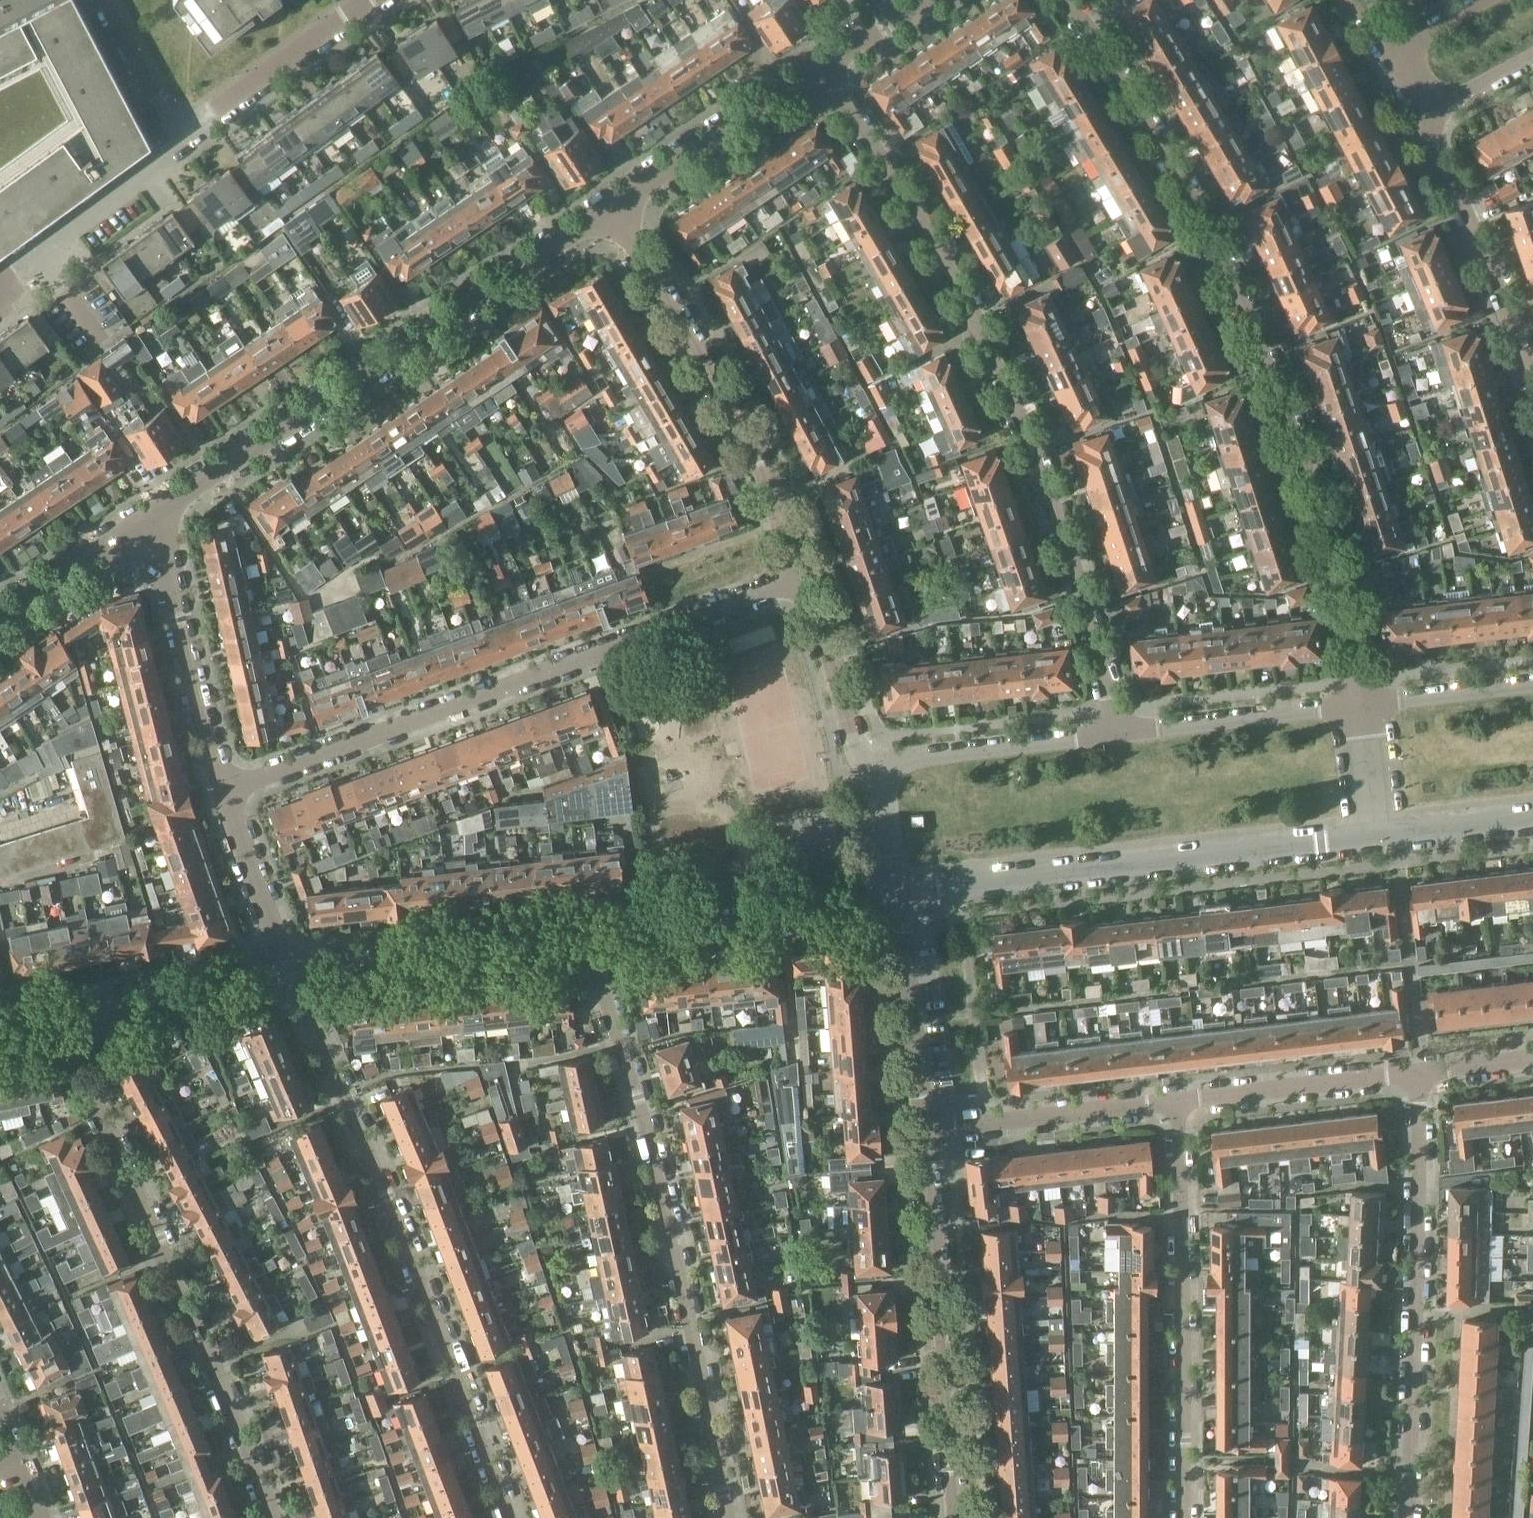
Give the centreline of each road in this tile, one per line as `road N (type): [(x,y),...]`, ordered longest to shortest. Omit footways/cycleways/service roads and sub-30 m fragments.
road 1 (residential): [(1357,704),(1334,560),(1272,369),(1192,204),(1063,0)]
road 2 (residential): [(1112,733),(1088,582),(1023,399),(820,70)]
road 3 (residential): [(224,791),(806,578)]
road 4 (residential): [(728,1517),(661,1180),(586,936)]
road 5 (residential): [(509,1517),(403,1234),(290,972)]
road 6 (residential): [(156,517),(611,210)]
road 7 (residential): [(274,1517),(55,1021)]
road 8 (tertiary): [(899,899),(1380,841)]
road 9 (residential): [(1406,1517),(1421,1074)]
road 10 (residential): [(806,578),(712,373),(611,210)]
road 11 (residential): [(1179,1103),(1182,1517)]
road 12 (residential): [(957,1517),(926,1129)]
road 13 (tertiary): [(586,936),(899,899)]
road 14 (residential): [(1532,396),(1493,276),(1419,120)]
road 15 (tertiary): [(290,972),(586,936)]
road 16 (residential): [(224,791),(156,517)]
road 17 (residential): [(926,1129),(1179,1103)]
road 18 (residential): [(611,210),(820,70)]
road 19 (residential): [(1357,704),(1112,733)]
road 20 (residential): [(1179,1103),(1421,1074)]
road 21 (tertiary): [(55,1021),(290,972)]
road 22 (residential): [(1112,733),(882,768)]
road 23 (residential): [(926,1129),(899,899)]
road 24 (residential): [(182,145),(14,271)]
road 25 (residential): [(882,768),(858,741),(806,578)]
road 26 (residential): [(290,972),(224,791)]
road 27 (residential): [(0,620),(156,517)]
road 28 (residential): [(218,109),(367,0)]
road 29 (residential): [(1532,686),(1357,704)]
road 30 (residential): [(105,0),(182,145)]
road 31 (tertiary): [(1380,841),(1532,822)]
road 32 (residential): [(1380,841),(1357,704)]
road 33 (residential): [(899,899),(882,768)]
road 34 (residential): [(1419,120),(1532,58)]
road 35 (residential): [(820,70),(922,0)]

